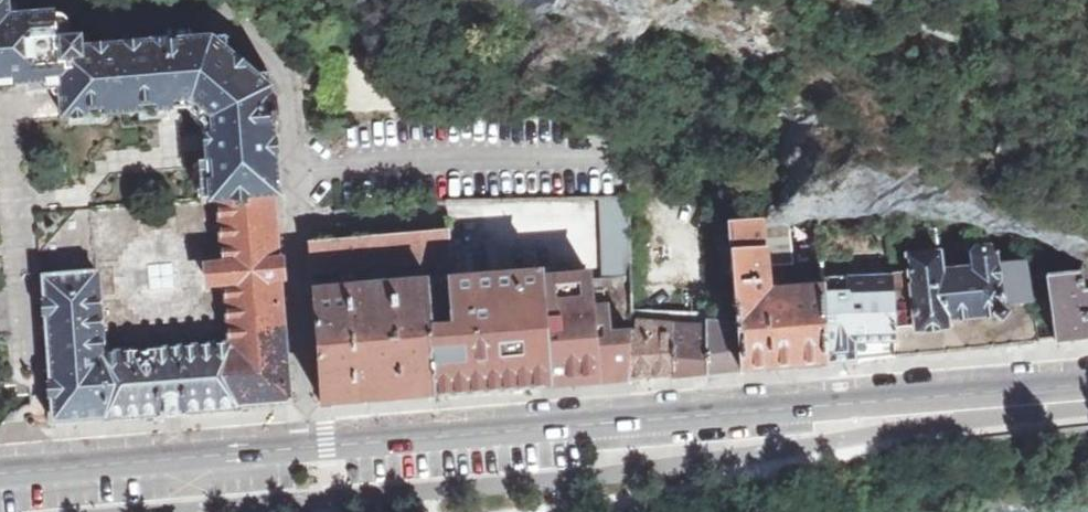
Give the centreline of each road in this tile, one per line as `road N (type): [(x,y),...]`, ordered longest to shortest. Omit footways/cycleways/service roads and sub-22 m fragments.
road 1 (secondary): [(0,473),(1087,386)]

